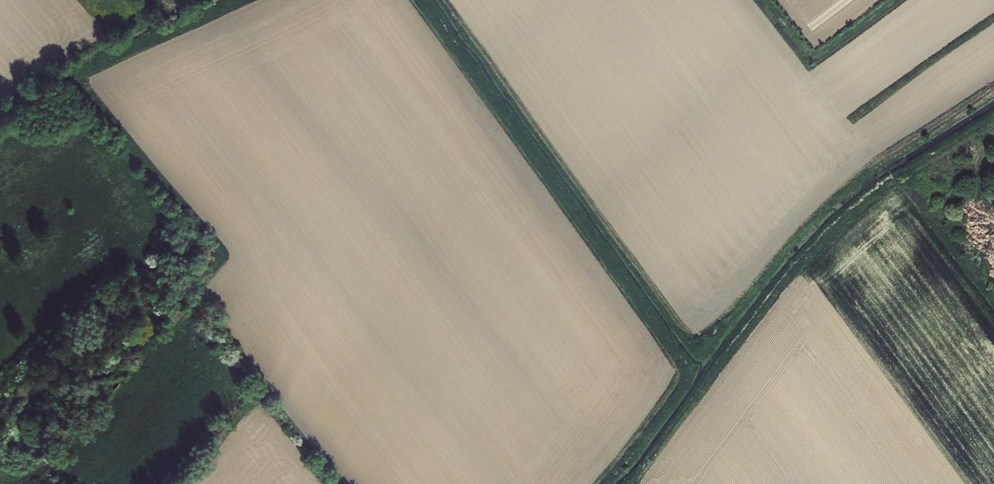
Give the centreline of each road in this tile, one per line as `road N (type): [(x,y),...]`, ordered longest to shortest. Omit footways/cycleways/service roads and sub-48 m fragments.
road 1 (track): [(433,0),(690,357),(688,377),(600,483)]

